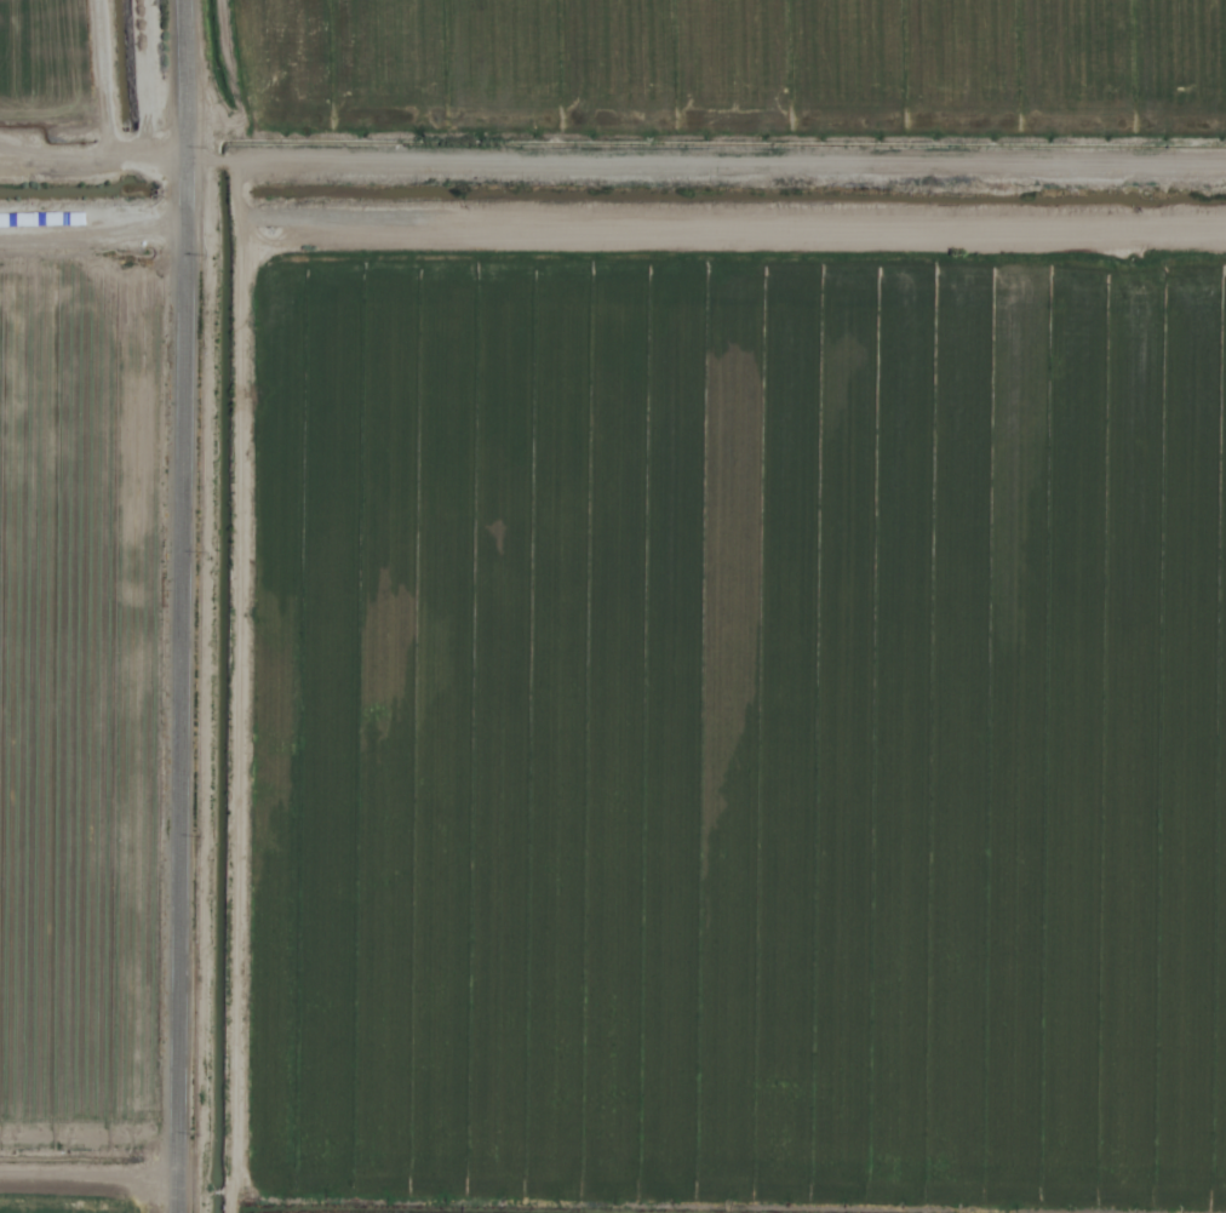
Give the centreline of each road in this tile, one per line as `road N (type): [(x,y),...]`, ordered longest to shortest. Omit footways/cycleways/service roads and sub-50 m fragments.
road 1 (tertiary): [(179,1212),(193,0)]

